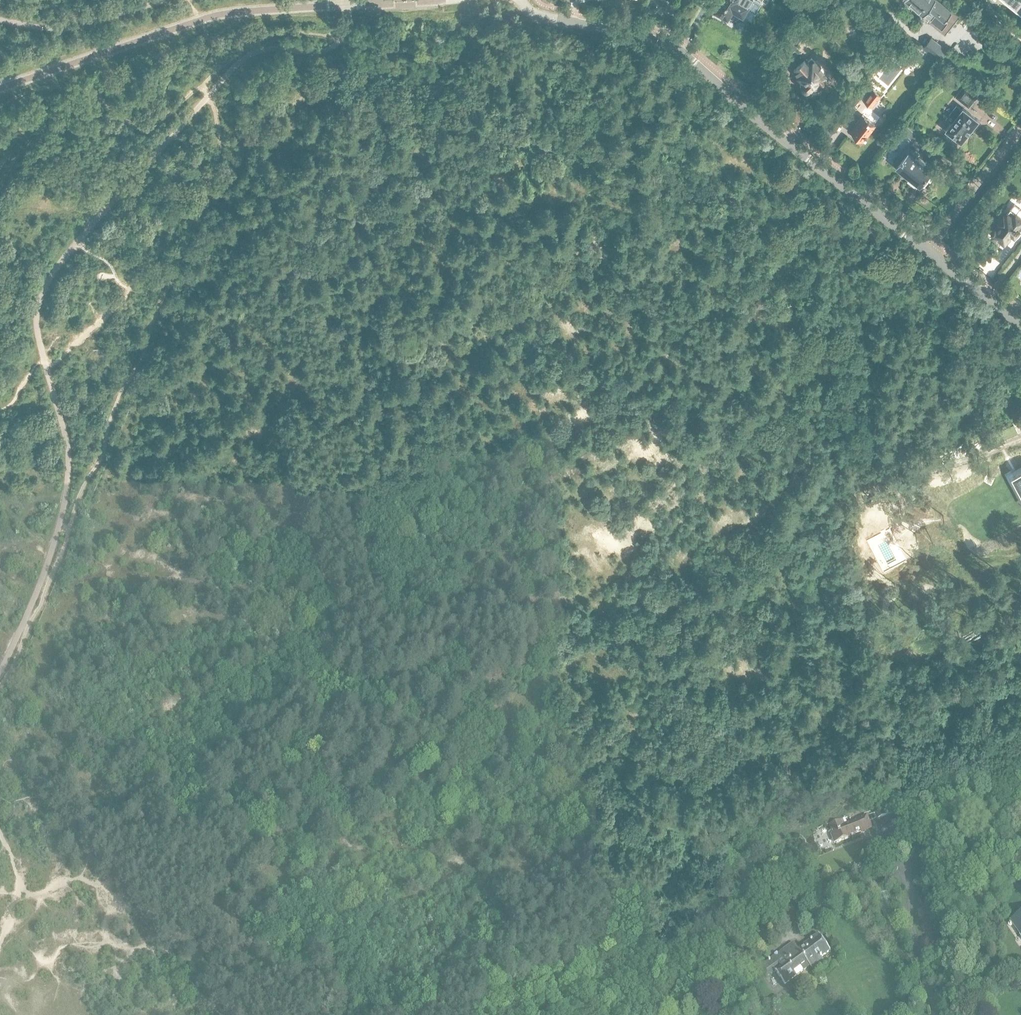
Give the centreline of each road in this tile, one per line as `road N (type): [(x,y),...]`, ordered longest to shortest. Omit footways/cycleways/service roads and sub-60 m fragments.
road 1 (track): [(345,1014),(382,977),(429,973),(467,928),(471,906),(504,888),(545,813),(589,767),(617,752),(626,717),(614,673),(588,654),(573,627),(582,601),(621,579),(670,569),(797,504),(817,484),(832,451),(823,375),(871,346),(853,276)]
road 2 (residential): [(928,251),(675,47),(538,13),(522,0)]
road 3 (track): [(169,822),(239,927),(264,1014)]
road 4 (residential): [(928,251),(1020,132)]

